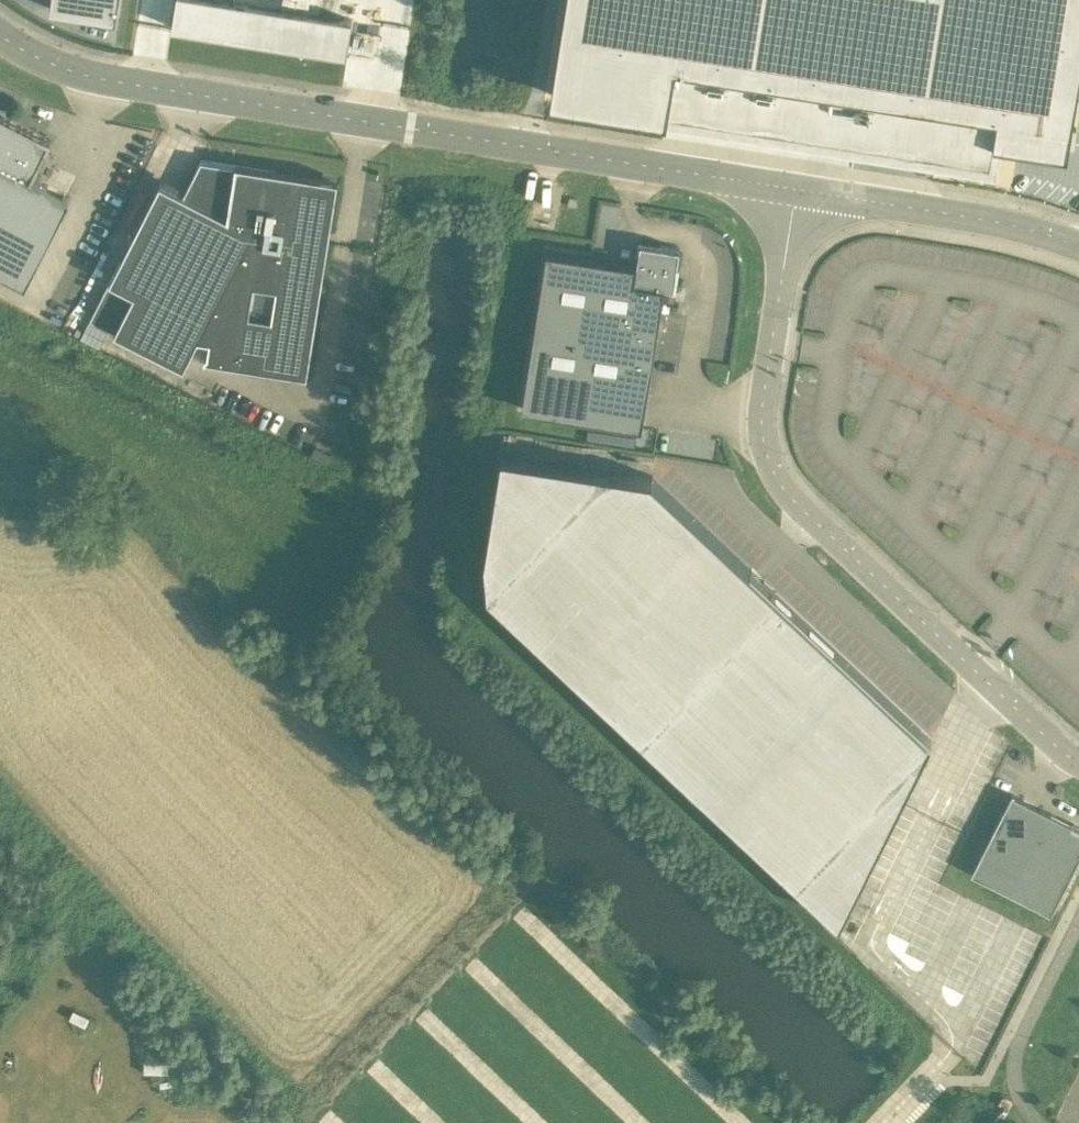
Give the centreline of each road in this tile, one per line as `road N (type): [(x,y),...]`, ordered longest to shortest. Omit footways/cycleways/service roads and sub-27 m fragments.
road 1 (unclassified): [(0,35),(100,78),(796,189)]
road 2 (unclassified): [(1078,762),(772,471),(761,411),(796,189)]
road 3 (unclassified): [(796,189),(996,221),(1078,245)]

